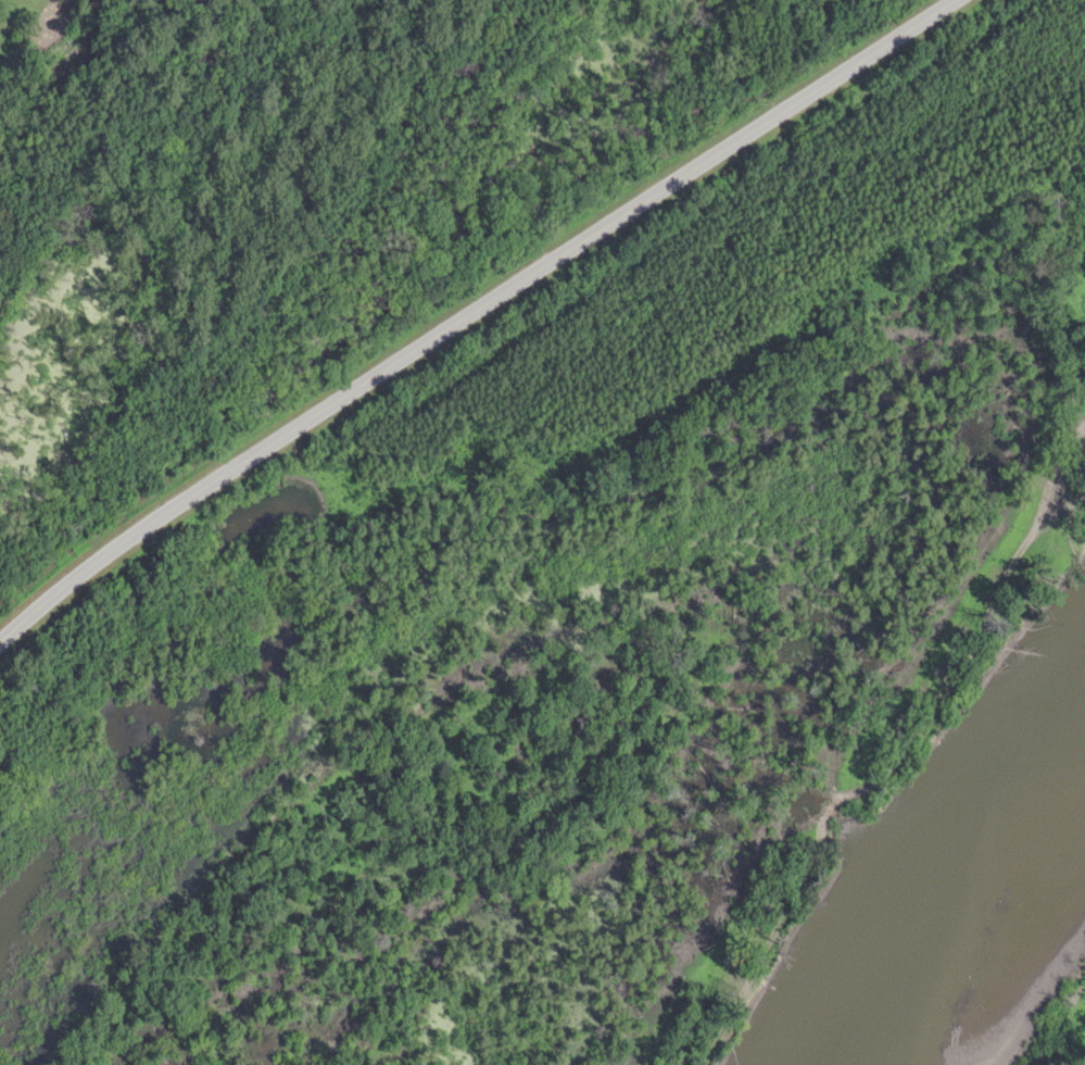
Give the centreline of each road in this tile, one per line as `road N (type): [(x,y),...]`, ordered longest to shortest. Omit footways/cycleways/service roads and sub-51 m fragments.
road 1 (tertiary): [(952,0),(149,523),(0,630)]

